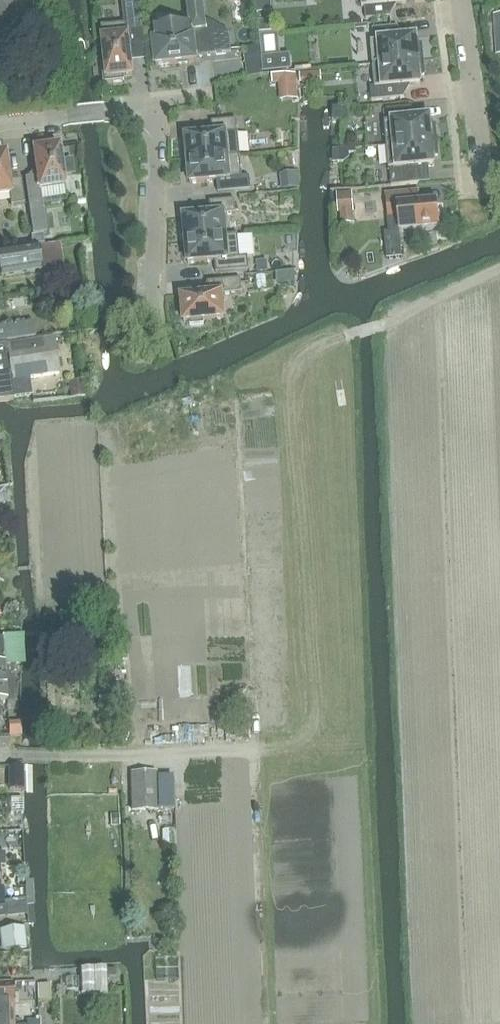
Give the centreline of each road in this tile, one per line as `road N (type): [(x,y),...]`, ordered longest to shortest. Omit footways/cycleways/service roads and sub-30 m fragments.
road 1 (residential): [(156,318),(150,121),(113,111),(0,122)]
road 2 (residential): [(484,191),(461,0)]

